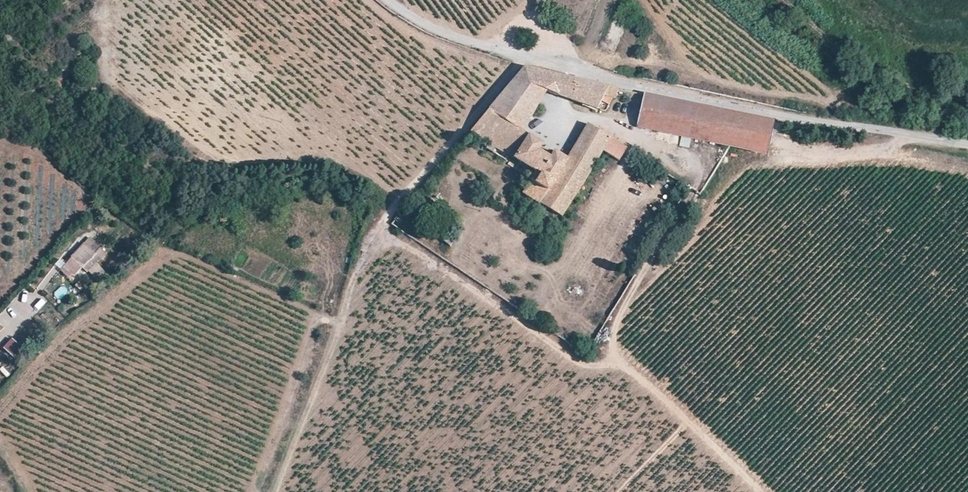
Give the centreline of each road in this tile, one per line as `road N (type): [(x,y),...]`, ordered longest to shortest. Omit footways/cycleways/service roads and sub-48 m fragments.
road 1 (track): [(758,491),(628,367),(582,365),(382,226),(376,199),(350,178),(310,168),(268,173),(218,196),(0,397)]
road 2 (unclassified): [(389,0),(431,27),(528,59),(773,114),(967,145)]
road 3 (track): [(528,59),(376,231),(275,491)]

